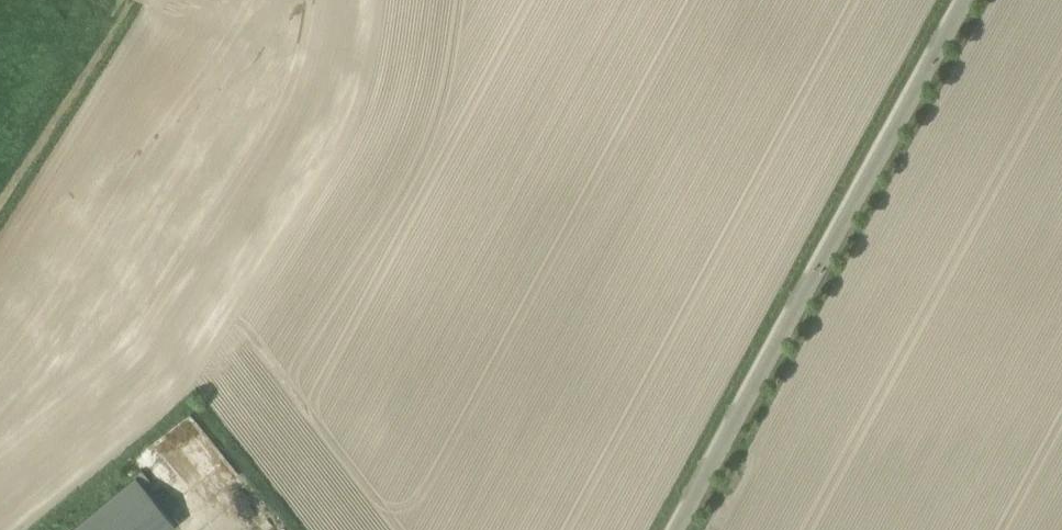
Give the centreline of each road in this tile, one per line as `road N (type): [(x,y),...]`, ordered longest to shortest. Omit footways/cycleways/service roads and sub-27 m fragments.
road 1 (unclassified): [(677,529),(964,0)]

